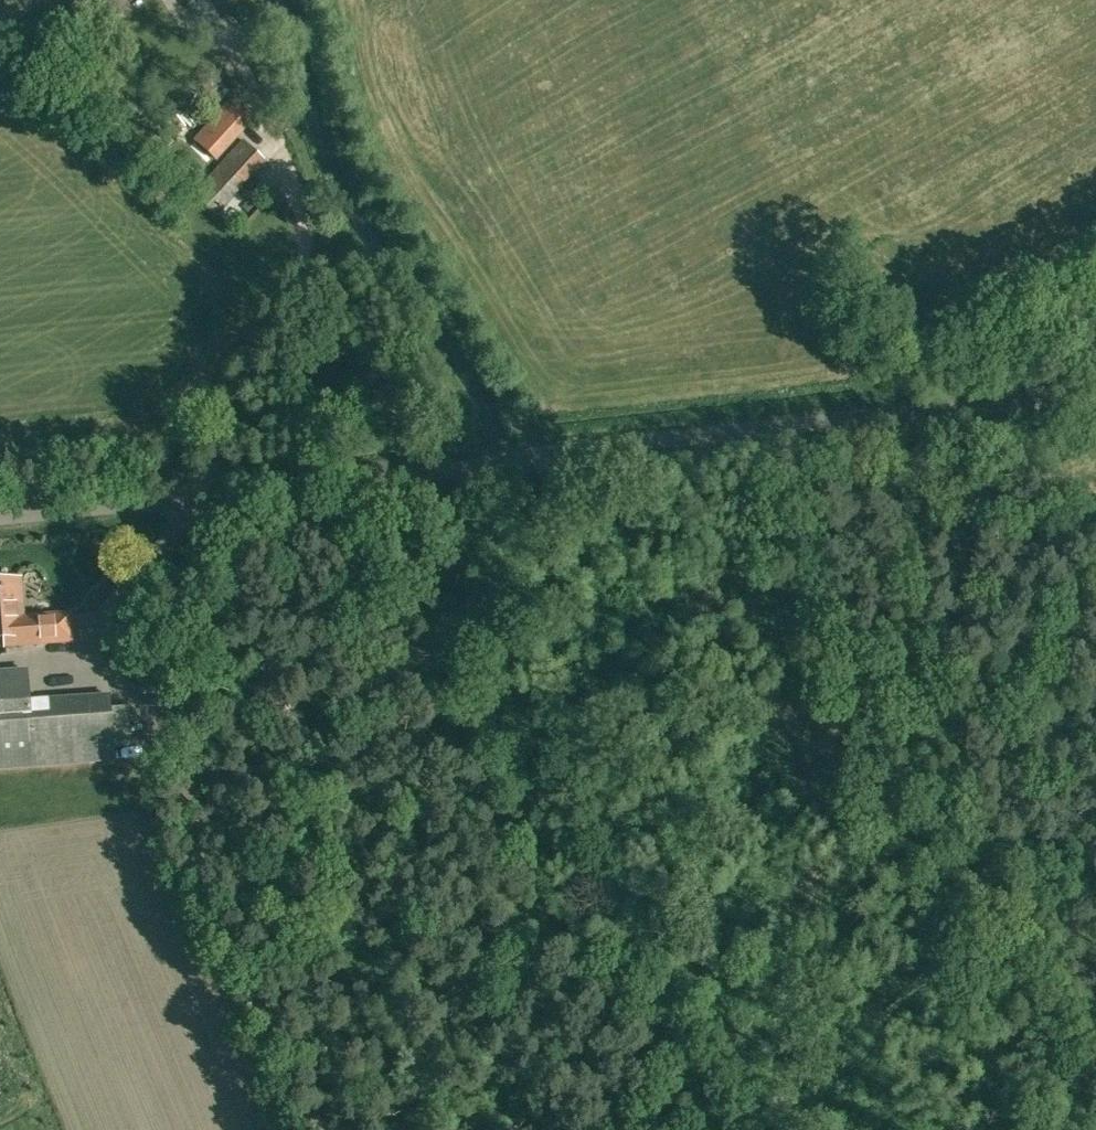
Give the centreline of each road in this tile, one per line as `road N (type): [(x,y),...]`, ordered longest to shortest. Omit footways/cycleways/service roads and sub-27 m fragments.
road 1 (unclassified): [(0,520),(1095,400)]

